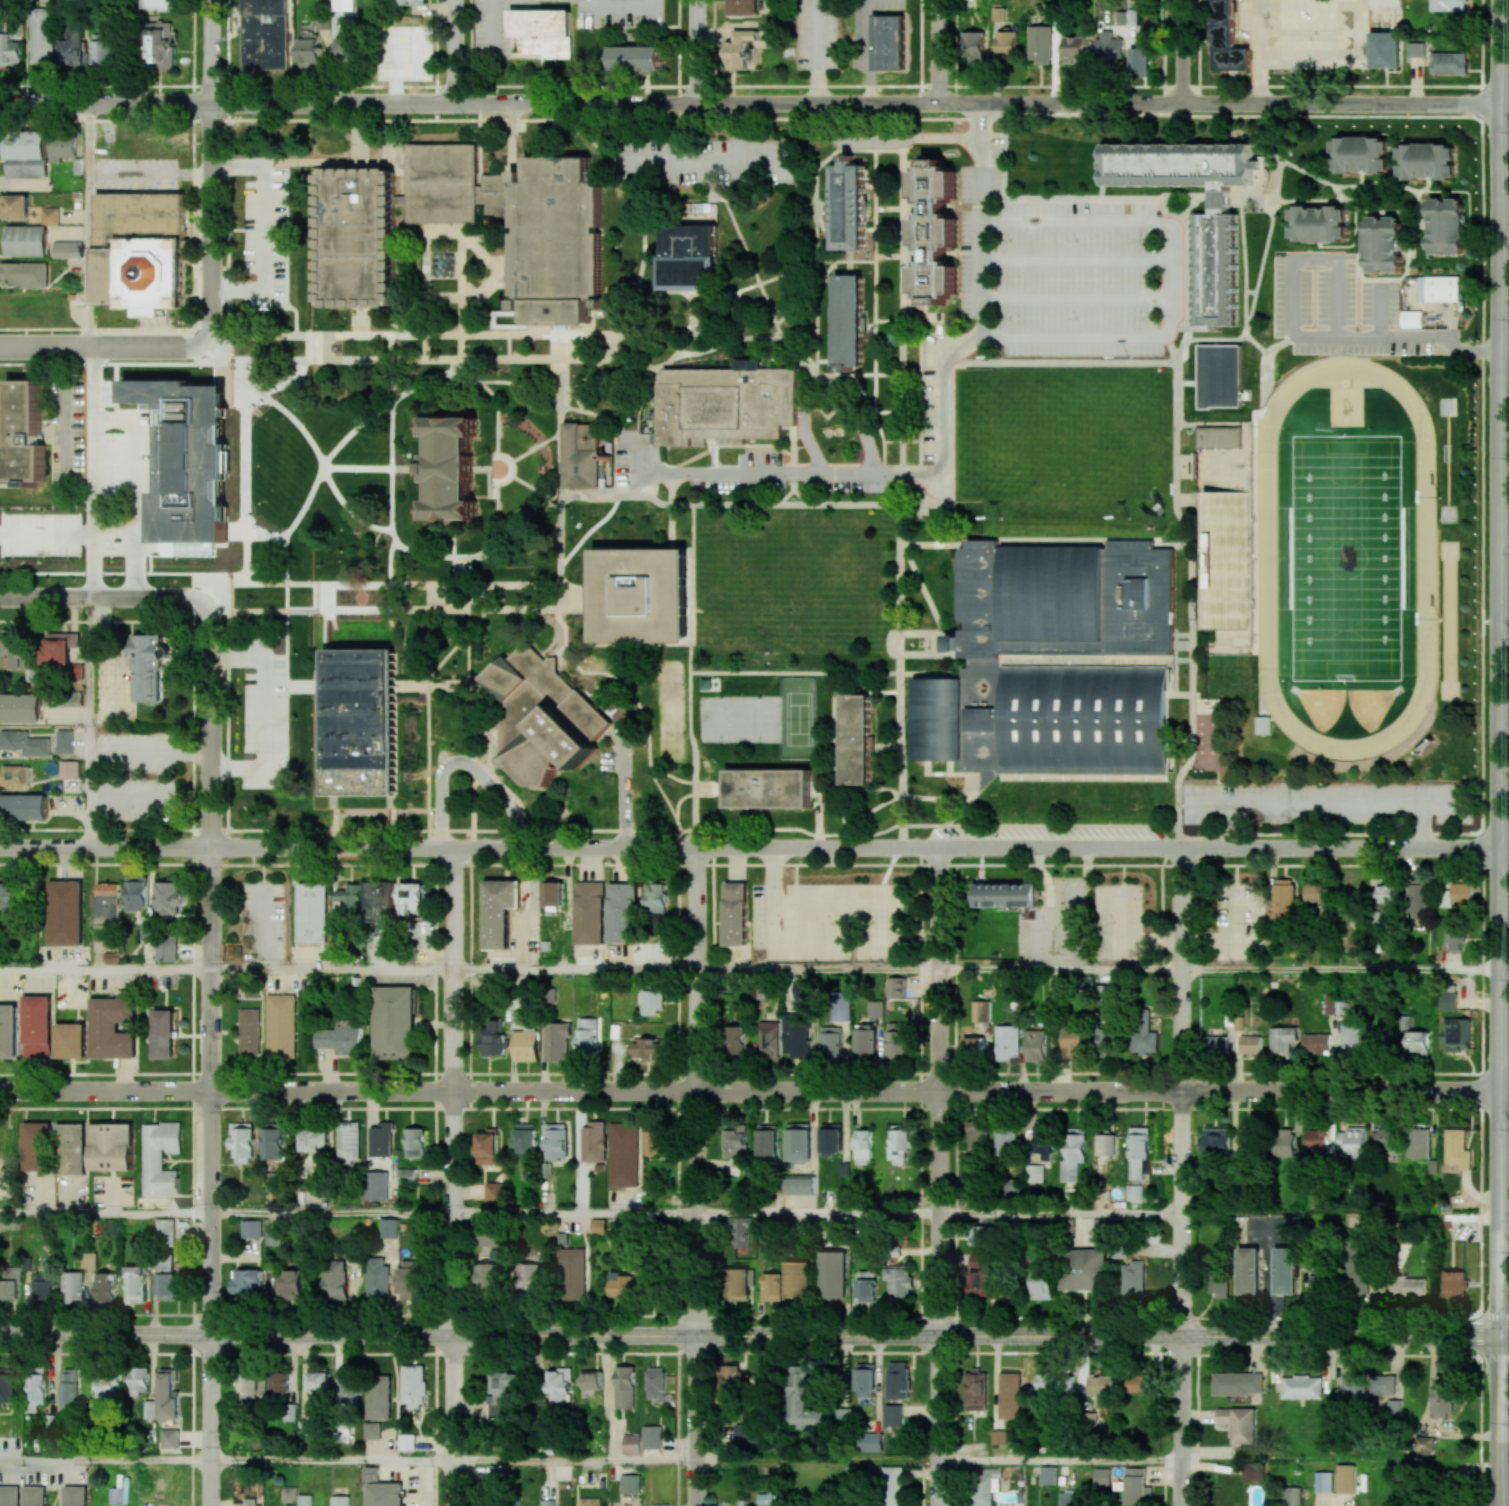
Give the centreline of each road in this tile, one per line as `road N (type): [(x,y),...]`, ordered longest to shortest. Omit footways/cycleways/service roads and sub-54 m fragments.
road 1 (tertiary): [(0,1334),(1508,1337)]
road 2 (residential): [(0,1091),(1508,1092)]
road 3 (residential): [(0,847),(1501,848)]
road 4 (secondary): [(1501,1505),(1502,103)]
road 5 (residential): [(697,102),(1502,103)]
road 6 (residential): [(210,1334),(204,602)]
road 7 (residential): [(0,103),(697,102)]
road 8 (residential): [(1182,1336),(1182,847)]
road 9 (residential): [(939,1336),(939,847)]
road 10 (residential): [(454,1335),(454,847)]
road 11 (residential): [(697,1335),(697,847)]
road 12 (residential): [(205,341),(210,102)]
road 13 (residential): [(0,346),(205,341)]
road 14 (residential): [(0,596),(204,602)]
road 15 (residential): [(210,1505),(210,1334)]
road 16 (residential): [(697,1505),(697,1335)]
road 17 (residential): [(454,1505),(454,1335)]
road 18 (residential): [(1182,1505),(1182,1336)]
road 19 (residential): [(939,1505),(939,1336)]

